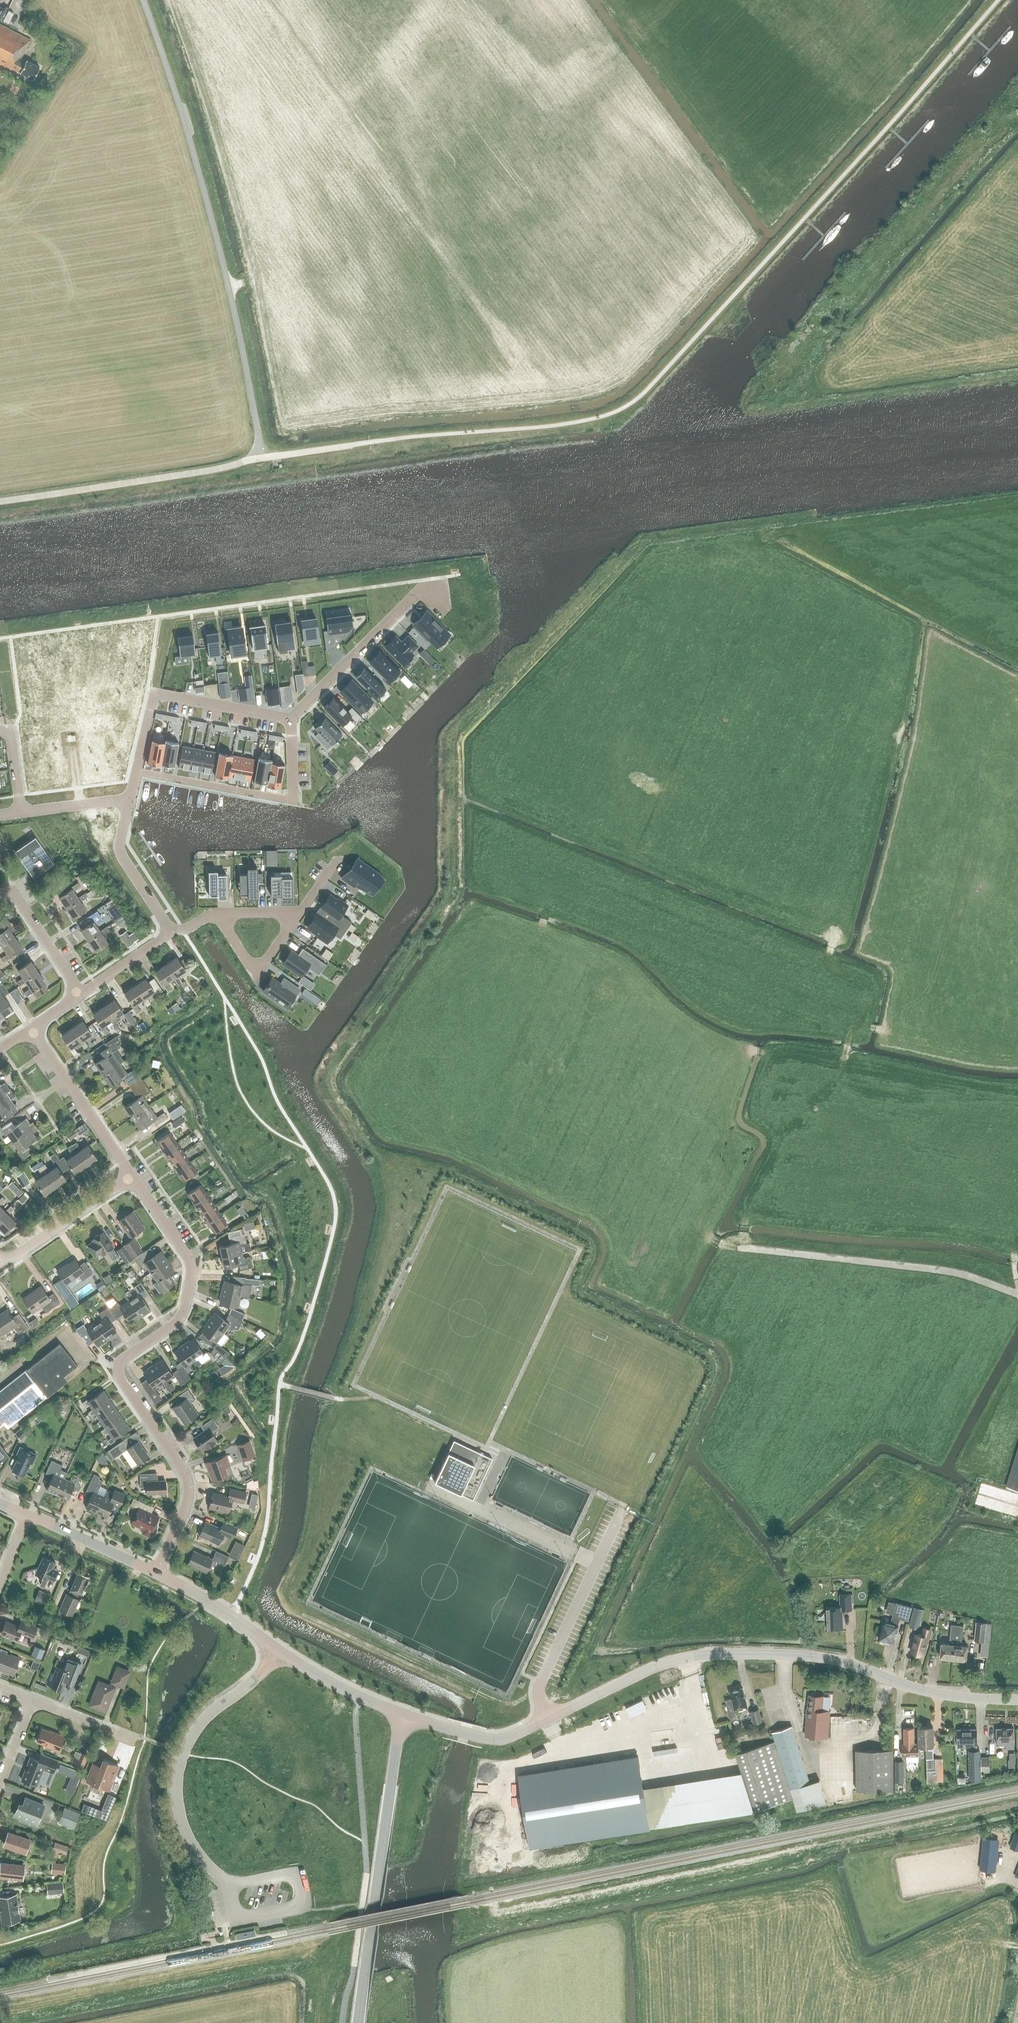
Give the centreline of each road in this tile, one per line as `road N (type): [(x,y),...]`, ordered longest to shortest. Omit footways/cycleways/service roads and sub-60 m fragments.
road 1 (tertiary): [(402,1714),(505,1738),(660,1665),(721,1654),(818,1657),(934,1693),(1017,1700)]
road 2 (unclassified): [(261,458),(213,222),(143,0)]
road 3 (residential): [(156,1573),(185,1508),(187,1482),(119,1372),(122,1360),(181,1317),(192,1268),(132,1176)]
road 4 (tertiary): [(358,2022),(402,1714)]
road 5 (unclassified): [(283,1653),(202,1723),(179,1772),(184,1828),(229,1886)]
road 6 (track): [(739,1248),(937,1269),(1017,1295)]
road 7 (unclassified): [(0,501),(261,458)]
road 8 (residential): [(291,719),(155,693),(130,799)]
road 9 (residential): [(435,591),(417,594),(291,719)]
road 10 (residential): [(132,1176),(31,1029)]
road 11 (residential): [(4,1263),(132,1176)]
road 12 (residential): [(301,912),(256,976),(215,913)]
road 13 (tertiary): [(283,1653),(156,1573)]
road 14 (residential): [(130,799),(121,854),(170,928)]
road 15 (tertiary): [(156,1573),(27,1515)]
road 16 (tertiary): [(402,1714),(283,1653)]
road 17 (residential): [(81,994),(13,891)]

